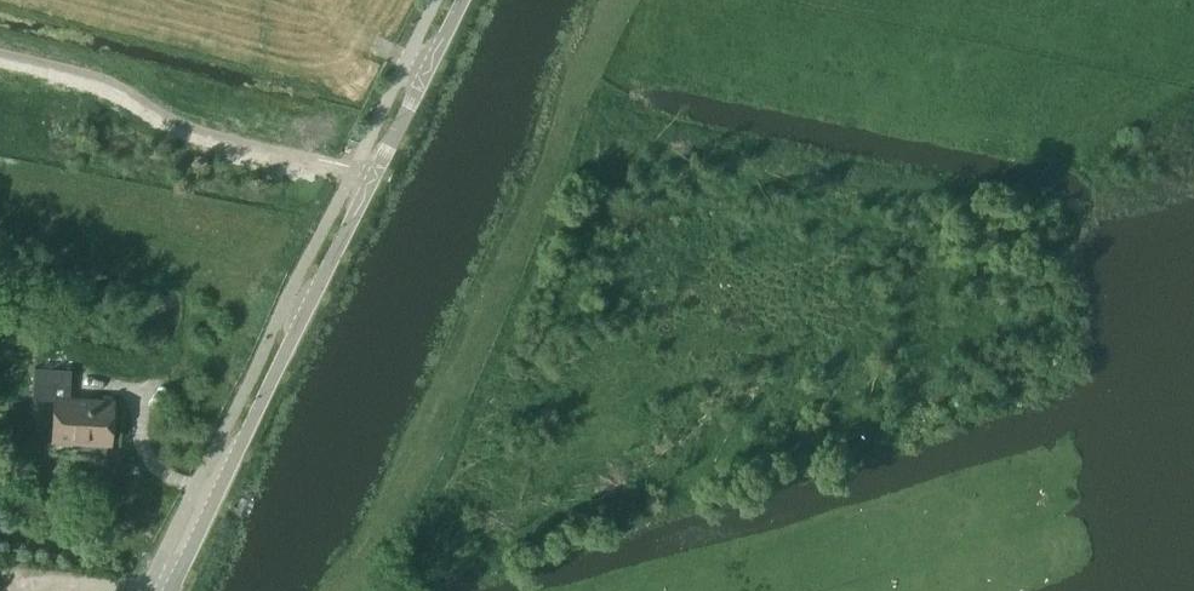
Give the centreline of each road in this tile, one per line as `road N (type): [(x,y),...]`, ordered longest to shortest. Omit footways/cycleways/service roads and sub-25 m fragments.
road 1 (unclassified): [(169,590),(461,0)]

